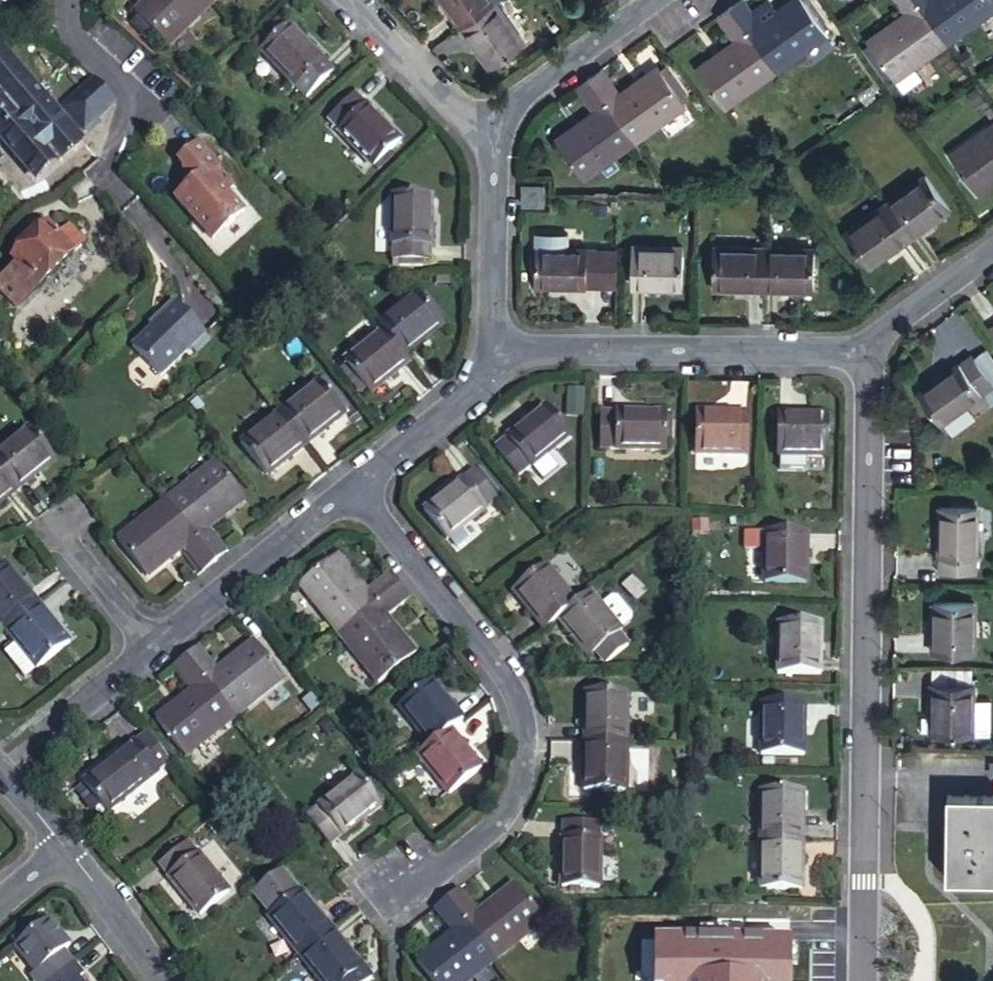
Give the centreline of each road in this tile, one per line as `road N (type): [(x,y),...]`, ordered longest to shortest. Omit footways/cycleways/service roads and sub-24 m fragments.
road 1 (residential): [(855,358),(857,980)]
road 2 (residential): [(404,890),(516,801),(525,717),(501,671),(354,483)]
road 3 (residential): [(503,355),(855,358)]
road 4 (residential): [(66,0),(62,29),(140,106),(99,183),(158,254)]
road 5 (residential): [(151,647),(354,483)]
road 6 (residential): [(485,134),(667,0)]
road 7 (residential): [(503,355),(485,134)]
road 8 (residential): [(354,483),(503,355)]
road 9 (residential): [(485,134),(353,0)]
road 10 (residential): [(855,358),(992,252)]
road 11 (residential): [(158,980),(63,855)]
road 12 (residential): [(33,746),(151,647)]
road 13 (residential): [(57,528),(151,647)]

